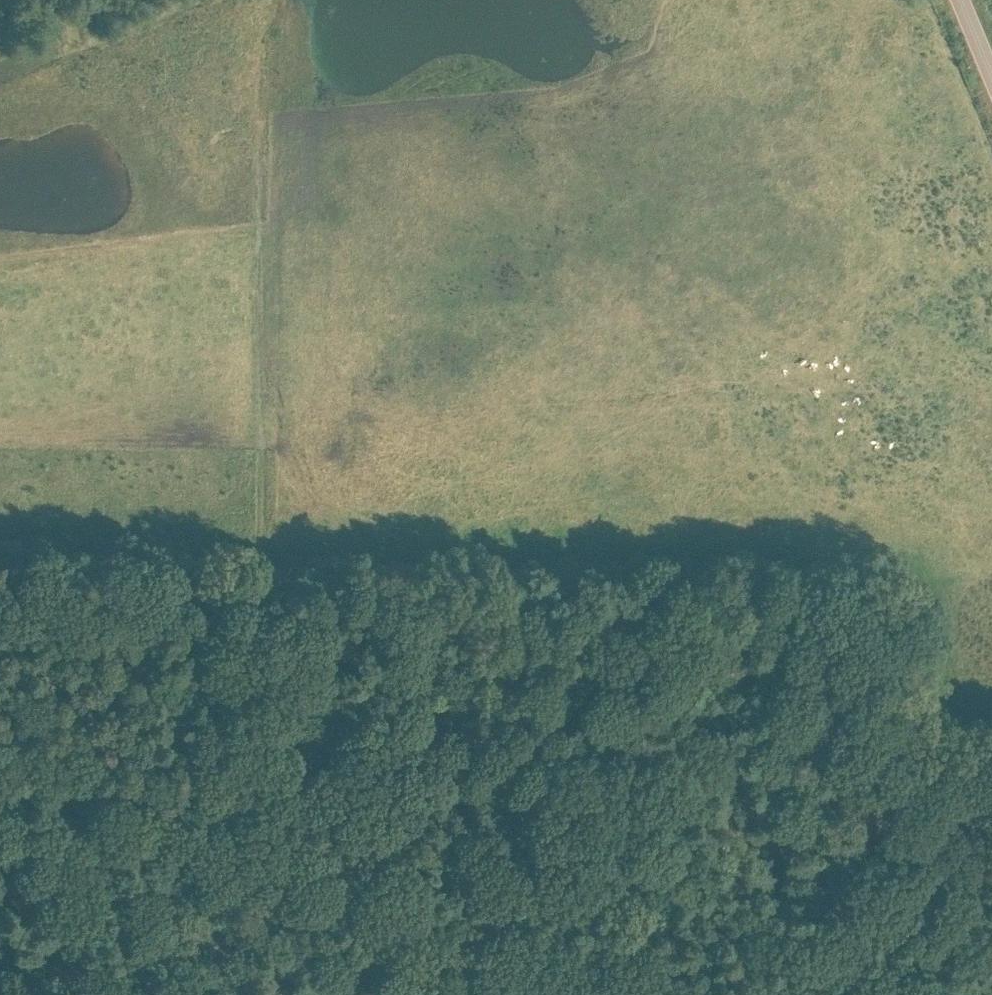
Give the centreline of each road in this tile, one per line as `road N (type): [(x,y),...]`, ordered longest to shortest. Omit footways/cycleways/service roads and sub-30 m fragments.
road 1 (unclassified): [(242,773),(0,762)]

